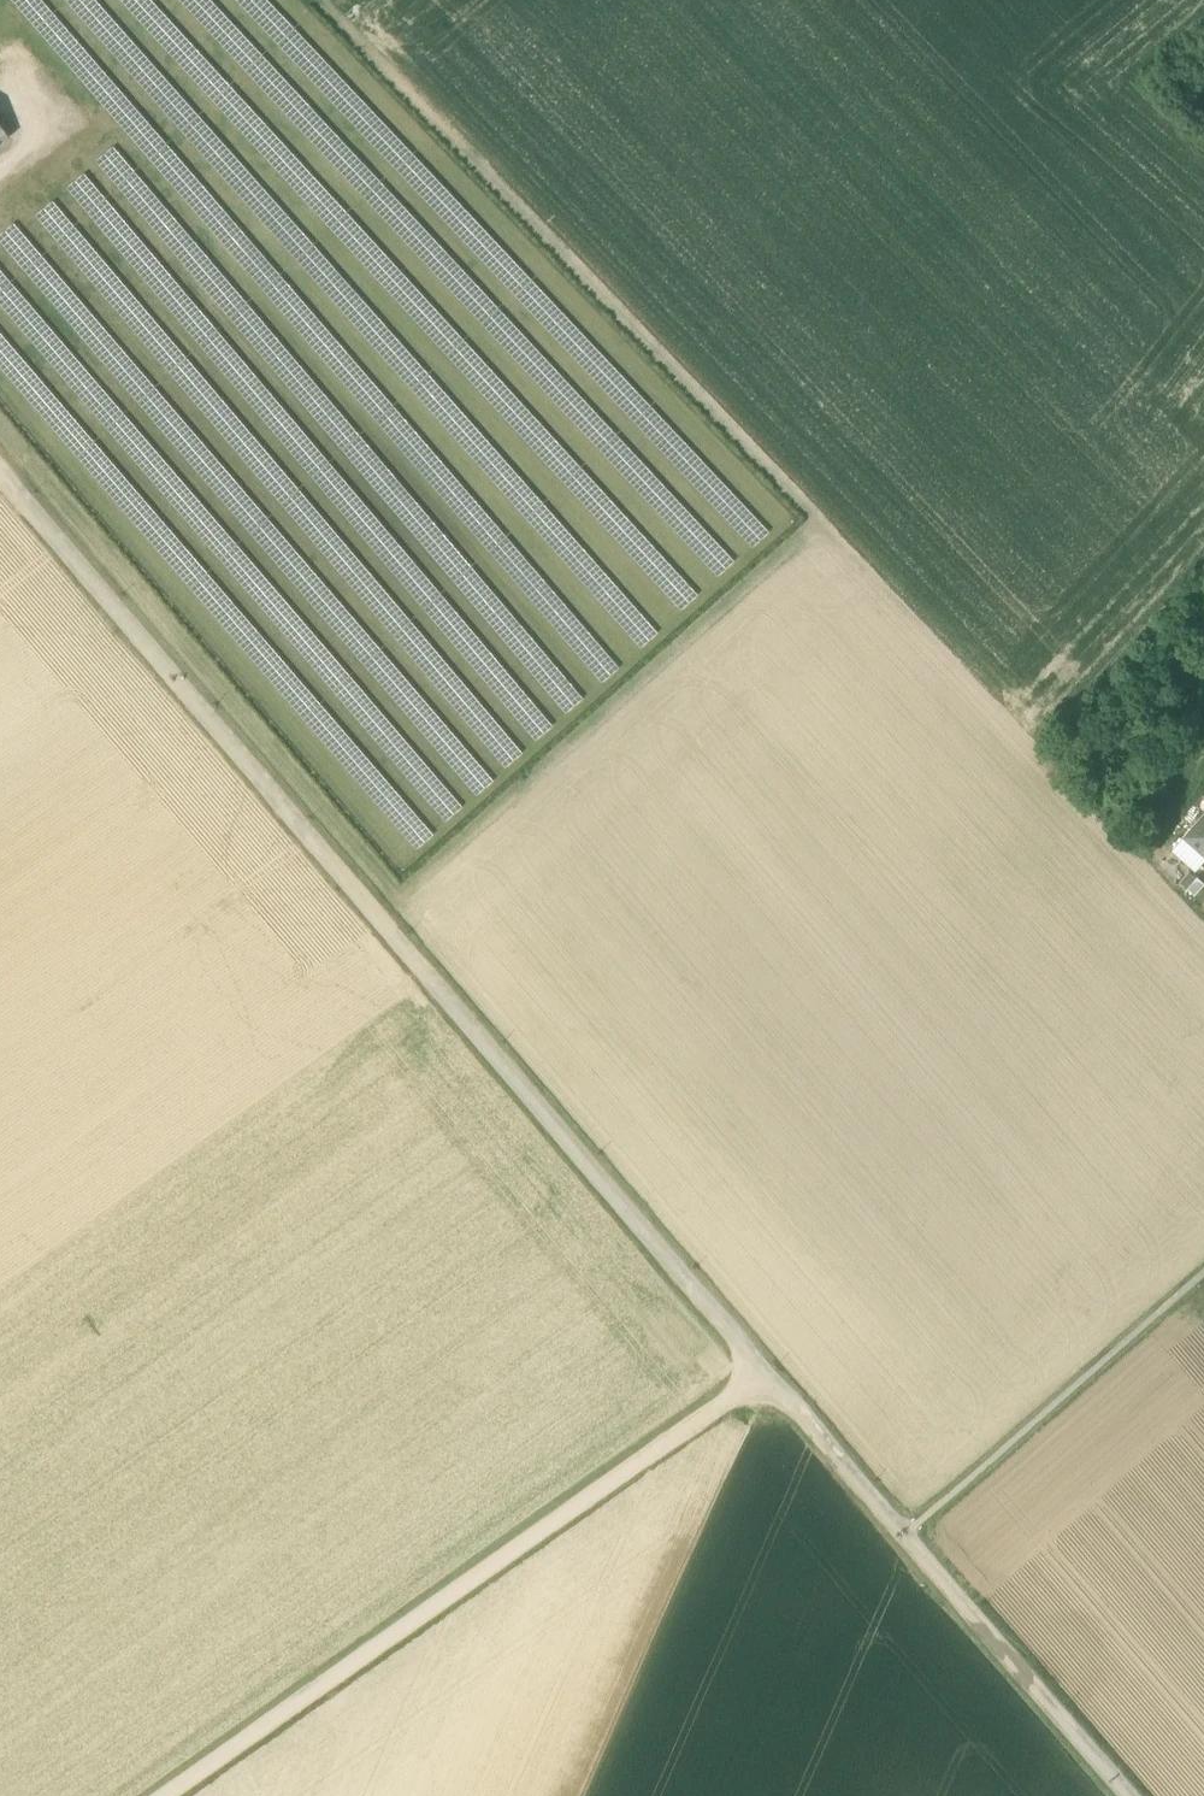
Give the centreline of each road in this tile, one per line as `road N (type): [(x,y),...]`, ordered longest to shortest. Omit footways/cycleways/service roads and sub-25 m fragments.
road 1 (track): [(0,475),(767,1375)]
road 2 (track): [(767,1375),(179,1795)]
road 3 (track): [(904,1535),(1123,1795)]
road 4 (track): [(767,1375),(904,1535)]

